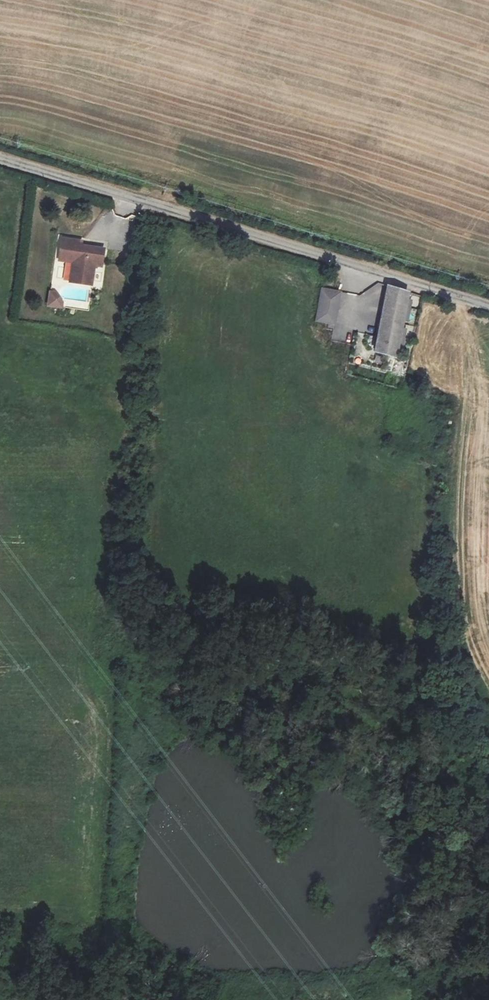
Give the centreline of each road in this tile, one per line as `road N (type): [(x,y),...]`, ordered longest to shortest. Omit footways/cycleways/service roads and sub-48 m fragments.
road 1 (unclassified): [(488,301),(0,155)]

